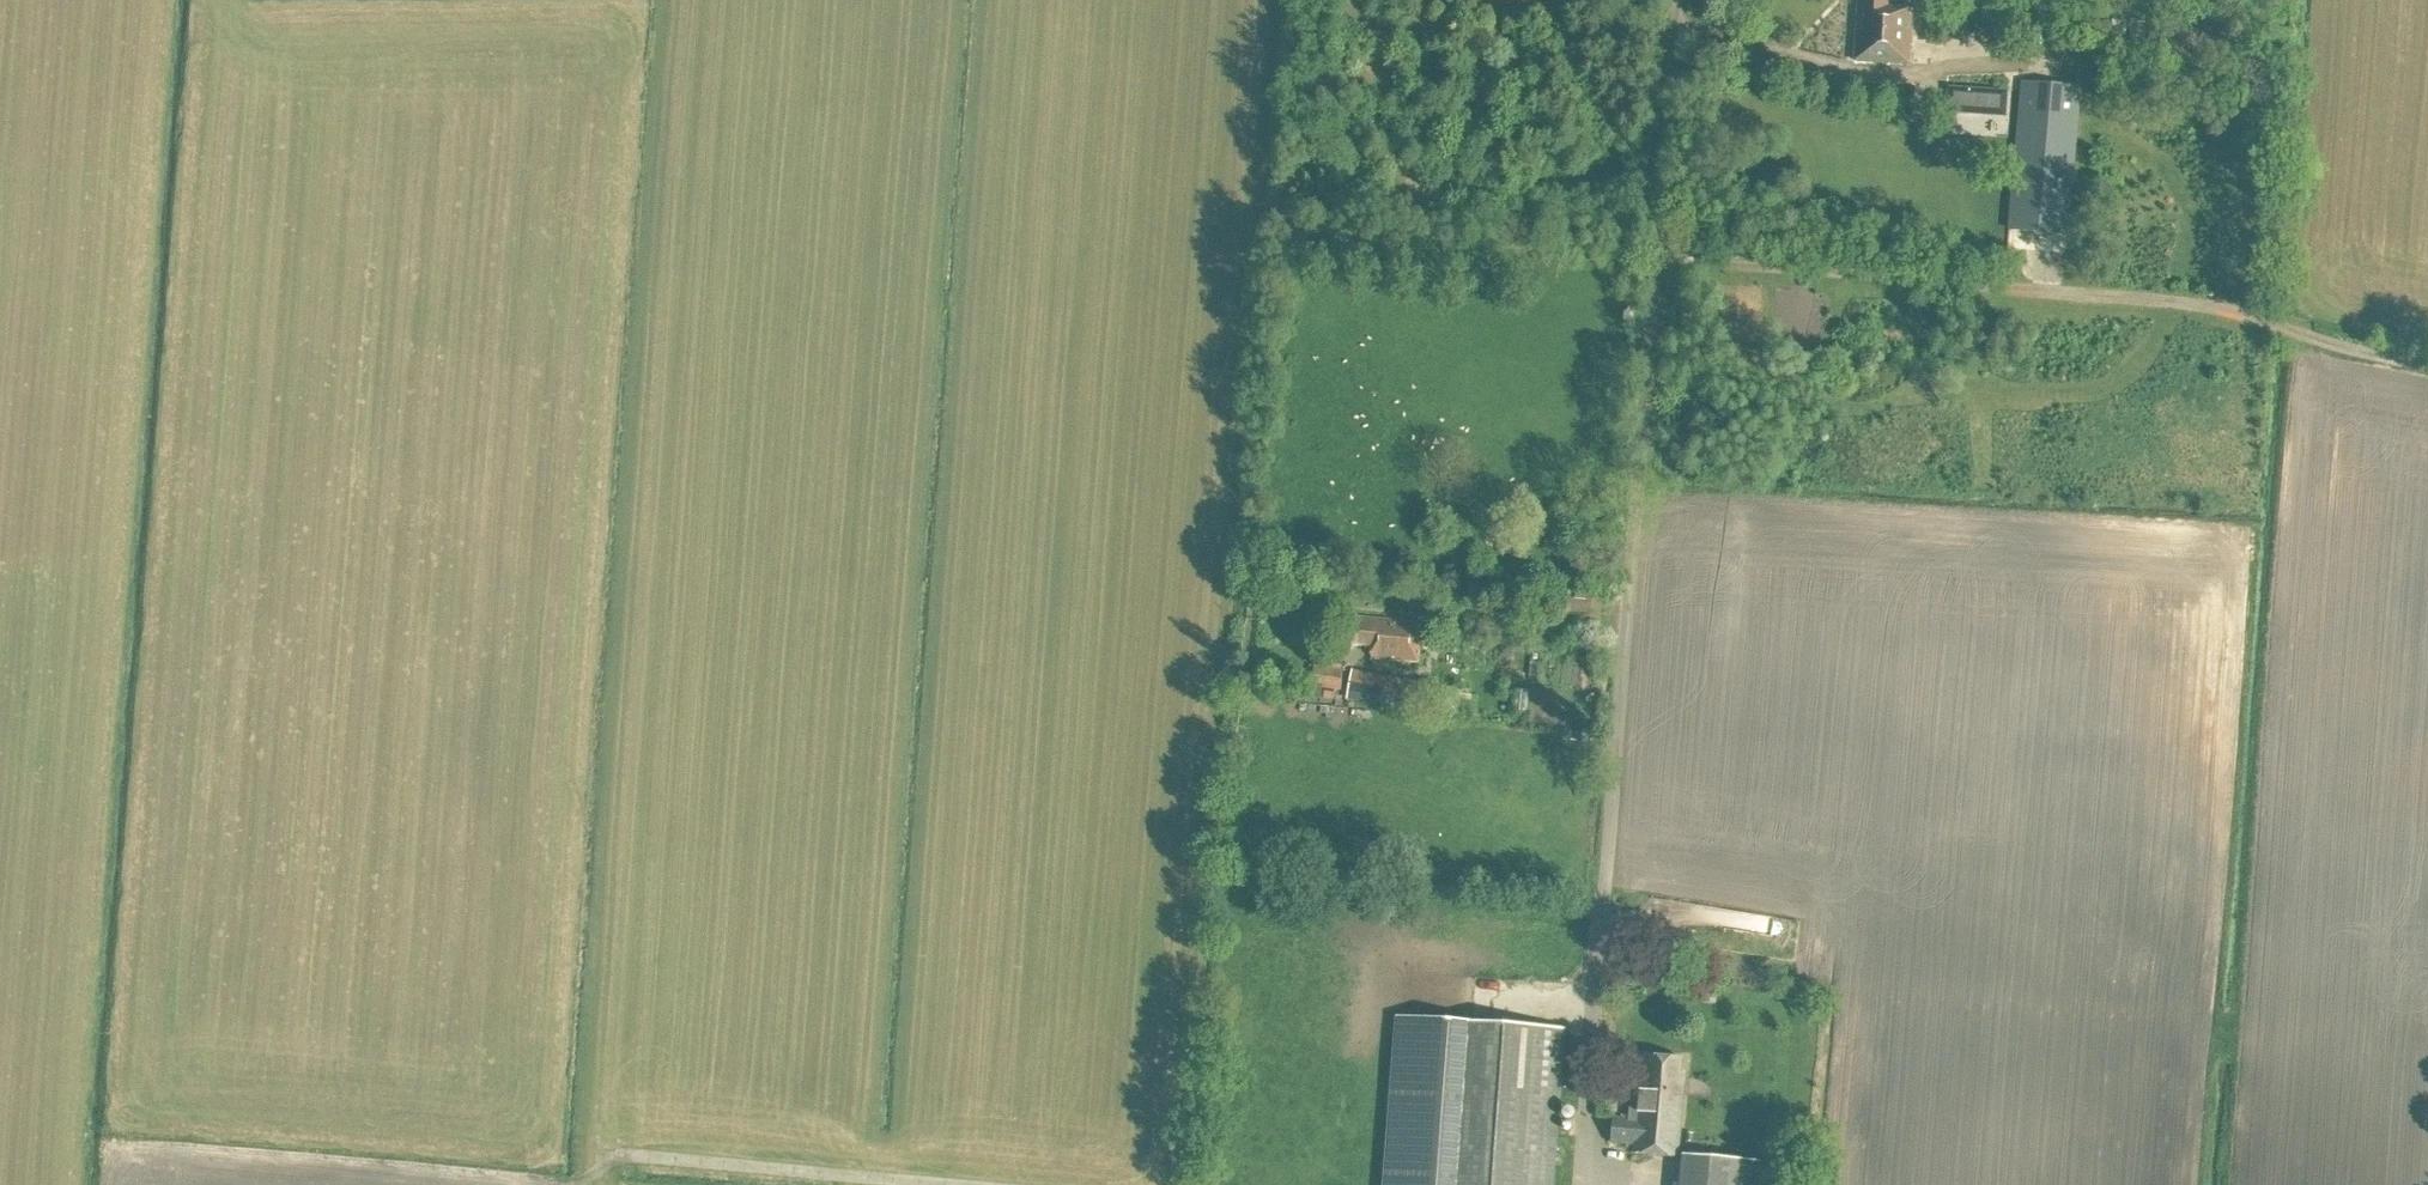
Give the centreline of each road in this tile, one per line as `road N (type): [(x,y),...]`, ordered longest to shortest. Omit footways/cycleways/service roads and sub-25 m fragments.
road 1 (unclassified): [(1591,886),(1663,0)]

